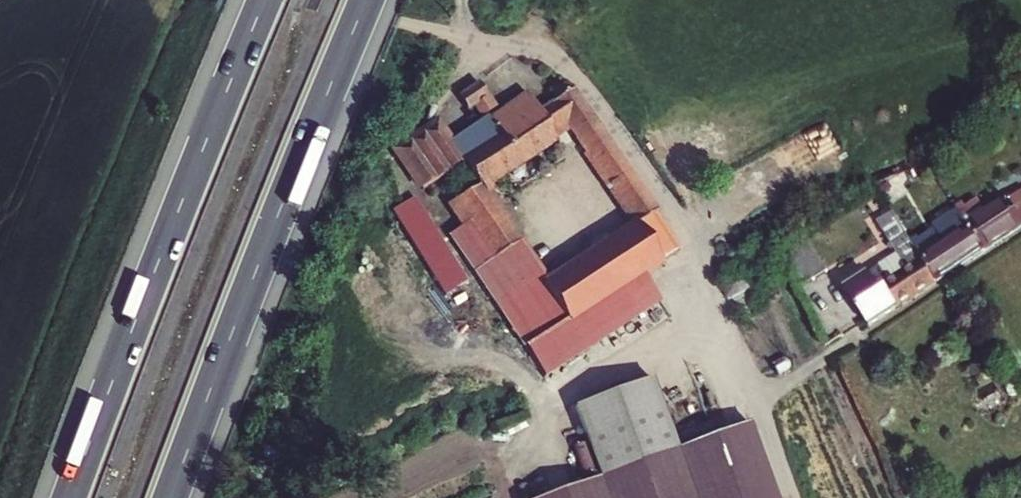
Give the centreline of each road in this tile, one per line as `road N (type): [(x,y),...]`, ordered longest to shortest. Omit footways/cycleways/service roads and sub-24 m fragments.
road 1 (track): [(400,20),(538,50),(578,78),(686,236),(791,497)]
road 2 (motorway): [(171,497),(366,0)]
road 3 (motorway): [(264,0),(69,497)]

